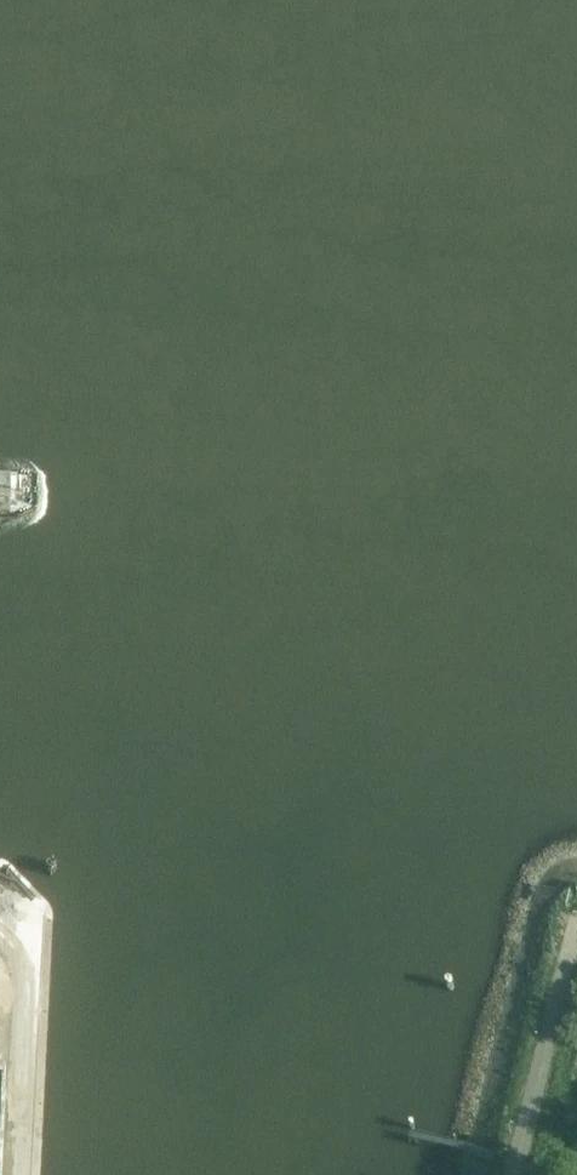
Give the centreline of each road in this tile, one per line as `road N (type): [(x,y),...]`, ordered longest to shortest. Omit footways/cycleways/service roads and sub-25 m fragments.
road 1 (unclassified): [(512,1174),(576,923)]

